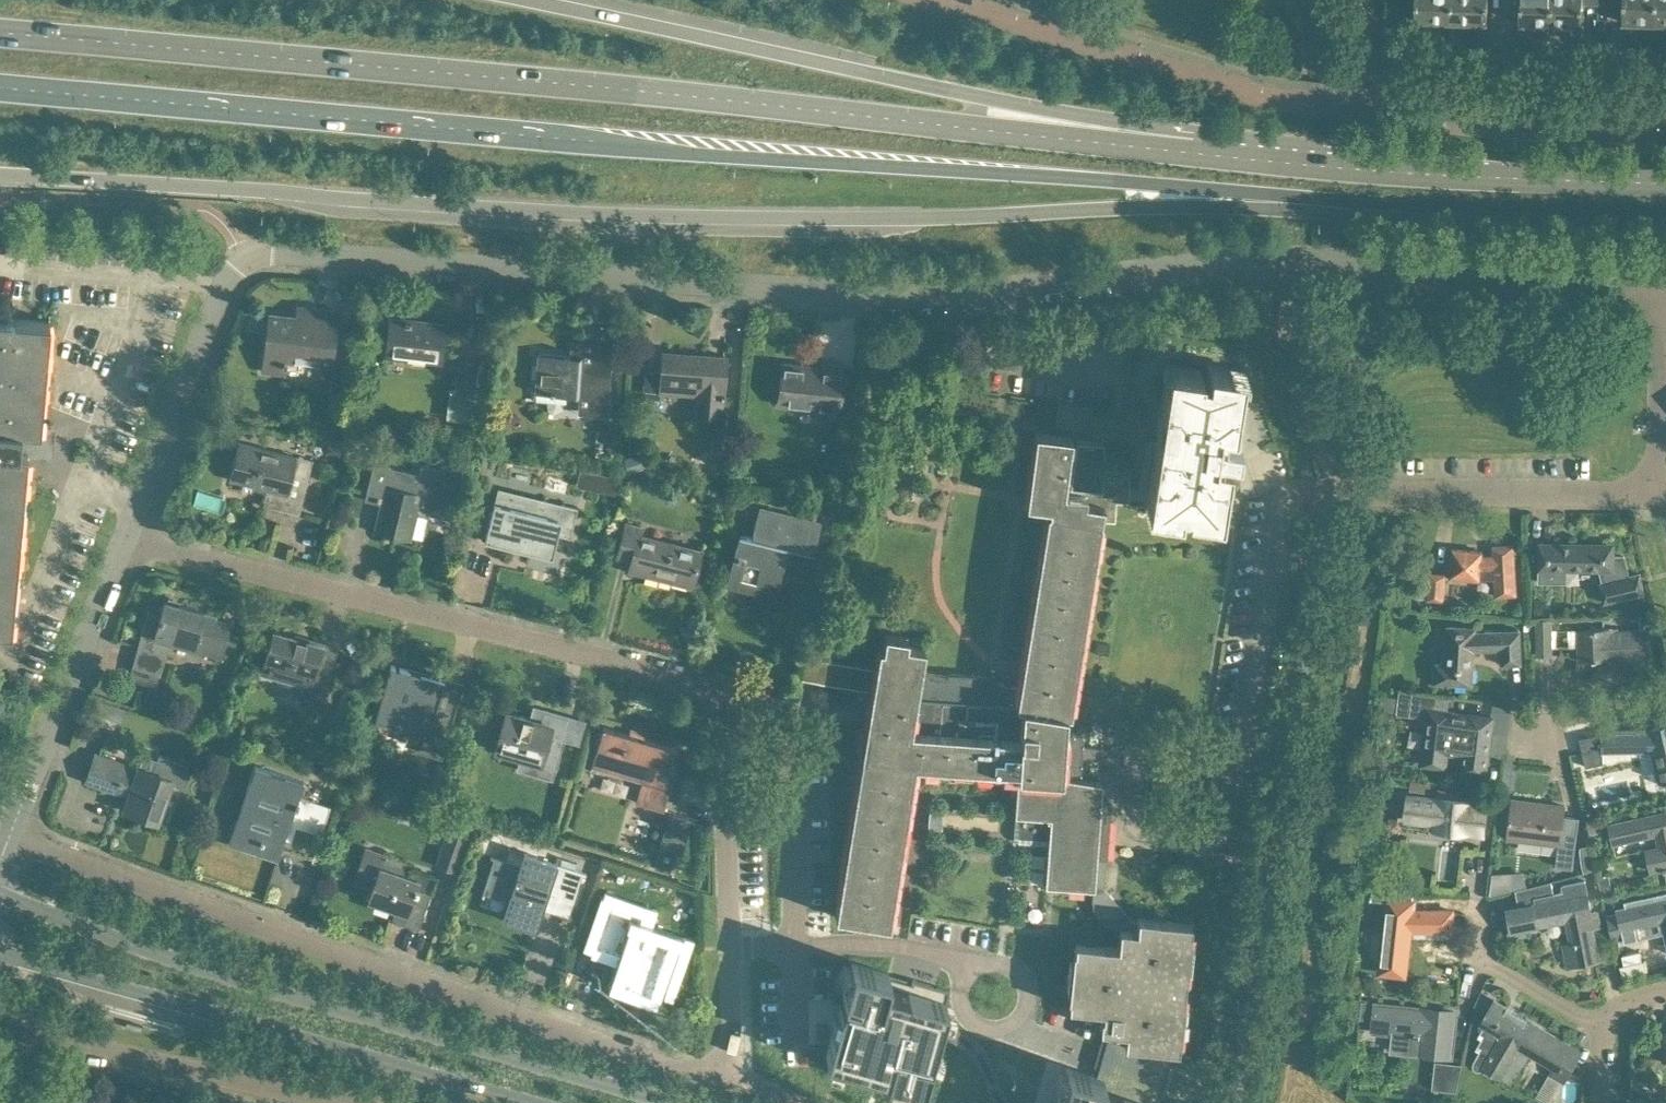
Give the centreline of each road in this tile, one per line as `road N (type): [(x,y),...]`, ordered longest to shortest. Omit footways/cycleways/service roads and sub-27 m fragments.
road 1 (residential): [(1661,311),(1326,267),(1246,264),(921,295),(265,252),(235,267)]
road 2 (primary): [(0,87),(1294,199)]
road 3 (primary): [(0,175),(476,208),(767,218),(992,216),(1294,199)]
road 4 (primary): [(1192,152),(0,32)]
road 5 (residential): [(721,1066),(732,1035),(720,737),(696,688),(127,552)]
road 6 (residential): [(721,1066),(675,1069),(9,840)]
road 7 (tertiary): [(665,1102),(237,980),(0,893)]
road 8 (primary): [(1192,152),(1066,115),(516,0)]
road 9 (tertiary): [(0,952),(532,1102)]
road 10 (primary): [(1665,182),(1192,152)]
road 11 (residential): [(929,0),(1292,101),(1364,111)]
road 12 (residential): [(1291,509),(1306,499),(1662,495)]
road 13 (primary): [(1294,199),(1665,220)]
road 14 (residential): [(21,1033),(334,1102)]
road 15 (residential): [(9,840),(127,552)]
road 16 (residential): [(127,552),(235,267)]
road 17 (residential): [(1364,111),(1665,136)]
road 18 (residential): [(1602,1023),(1492,970),(1478,947),(1479,909)]
road 19 (residential): [(1541,749),(1565,715),(1665,693)]

